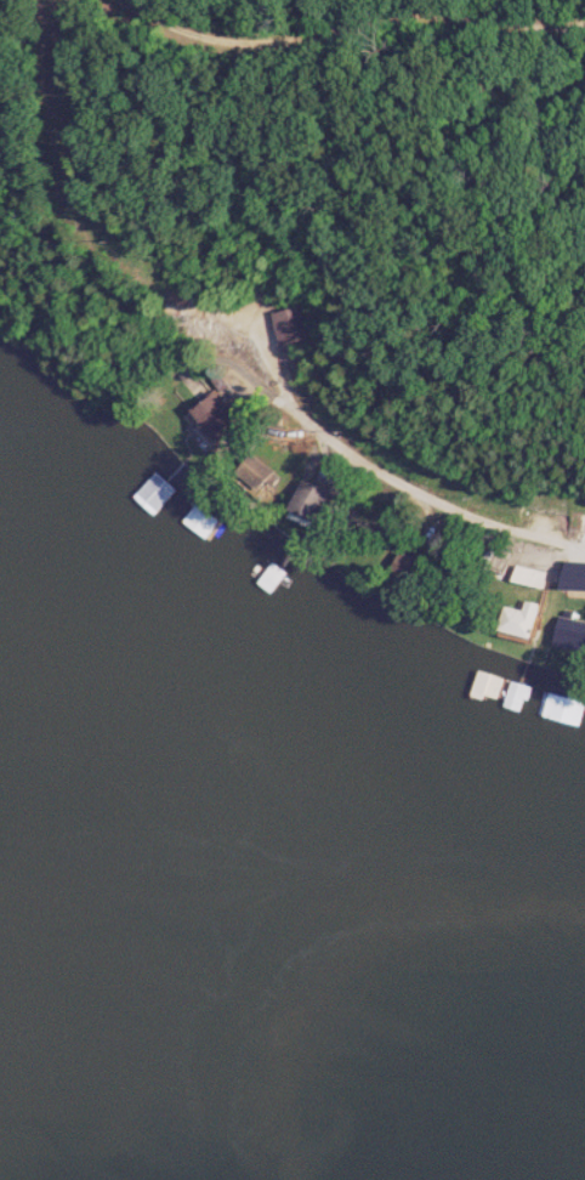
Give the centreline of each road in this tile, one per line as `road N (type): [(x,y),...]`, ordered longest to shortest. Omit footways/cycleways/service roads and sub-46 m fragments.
road 1 (track): [(584,25),(569,30),(477,12),(401,15),(339,34),(282,39),(225,33),(154,0)]
road 2 (residential): [(237,375),(458,511),(584,544)]

